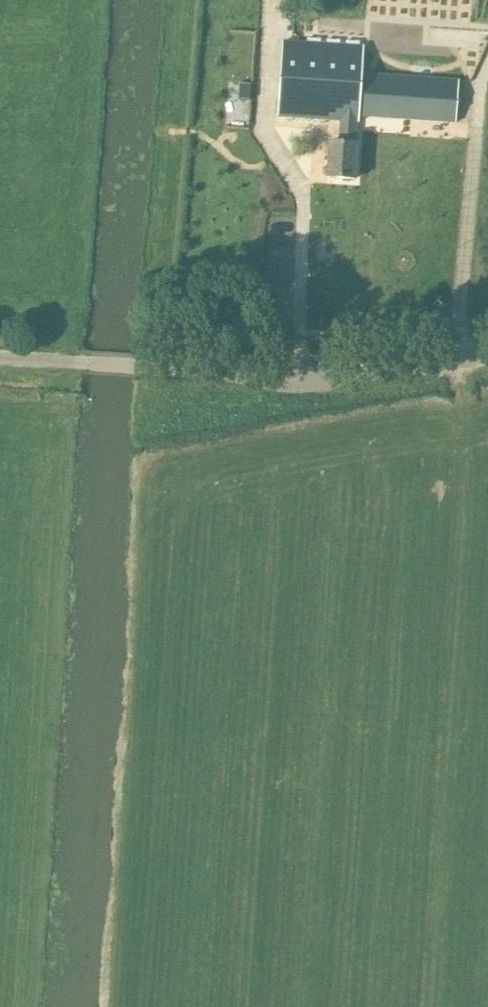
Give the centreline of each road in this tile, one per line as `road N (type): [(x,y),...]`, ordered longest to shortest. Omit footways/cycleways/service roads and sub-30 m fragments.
road 1 (unclassified): [(142,366),(325,378),(487,356)]

